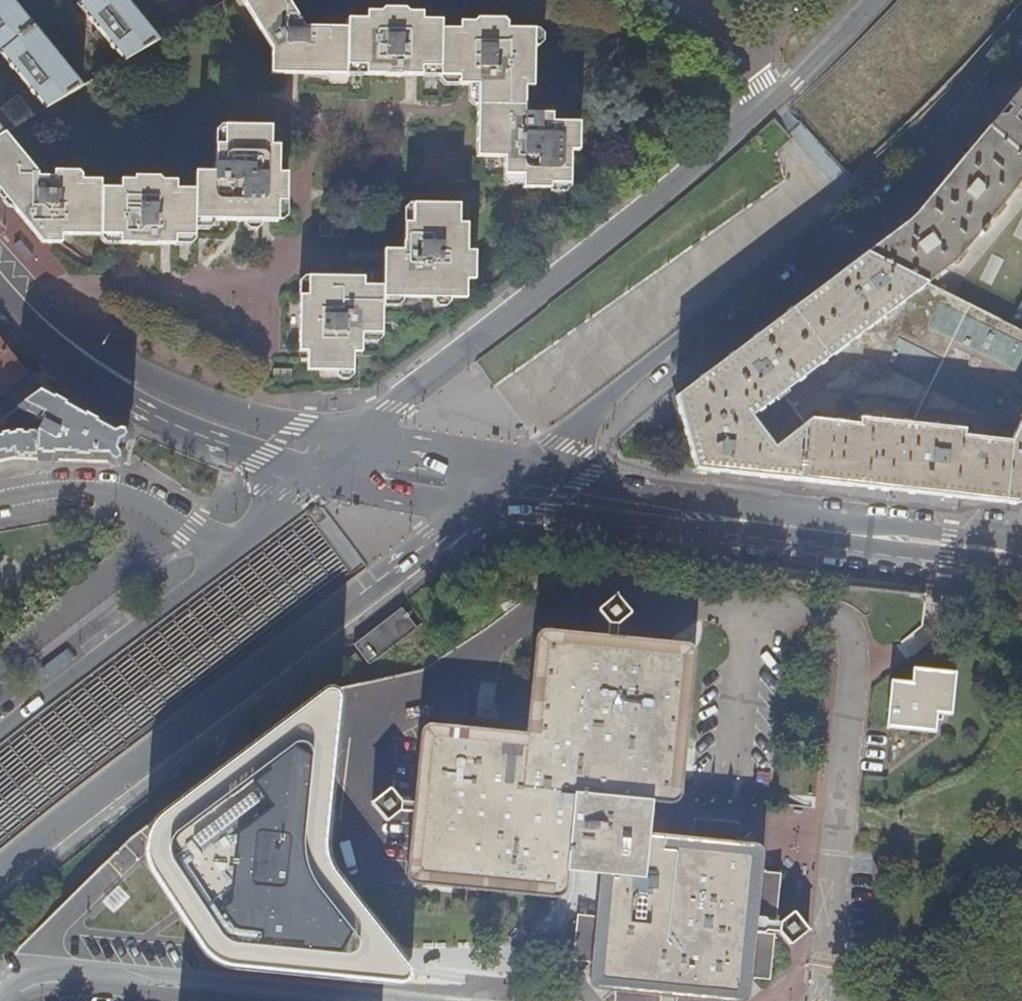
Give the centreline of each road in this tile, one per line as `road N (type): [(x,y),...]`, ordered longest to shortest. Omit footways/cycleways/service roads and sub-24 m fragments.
road 1 (motorway): [(0,813),(797,197),(986,17)]
road 2 (motorway): [(934,0),(766,159),(318,523),(0,766)]
road 3 (secondary): [(527,465),(866,198),(1021,23)]
road 4 (secondary): [(0,871),(478,501)]
road 5 (secondary): [(774,100),(354,439)]
road 6 (secondary): [(354,439),(203,401),(122,363),(0,267)]
road 7 (secondary): [(0,275),(43,337),(103,388),(315,475)]
road 8 (secondary): [(478,501),(776,525)]
road 9 (secondary): [(234,550),(0,734)]
road 10 (secondary): [(776,525),(527,465)]
road 11 (residential): [(234,550),(139,501),(95,488),(0,500)]
road 12 (secondary): [(1021,554),(776,525)]
road 13 (secondary): [(527,465),(354,439)]
road 14 (secondary): [(315,475),(478,501)]
road 15 (secondary): [(871,0),(774,100)]

